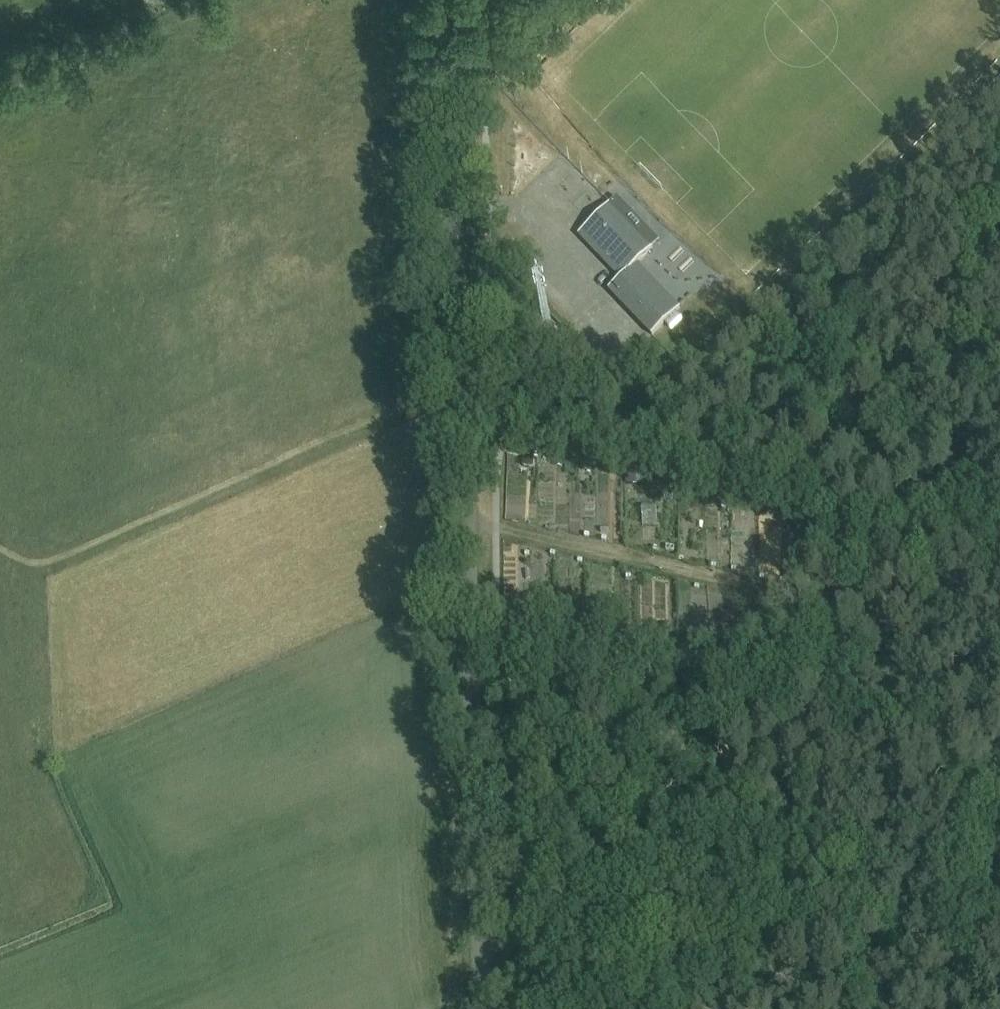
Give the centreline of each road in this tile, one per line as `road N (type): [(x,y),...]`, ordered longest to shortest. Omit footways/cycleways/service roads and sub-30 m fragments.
road 1 (unclassified): [(485,1008),(447,85)]
road 2 (track): [(790,595),(496,526),(466,528)]
road 3 (unclassified): [(447,85),(479,73),(553,0)]

